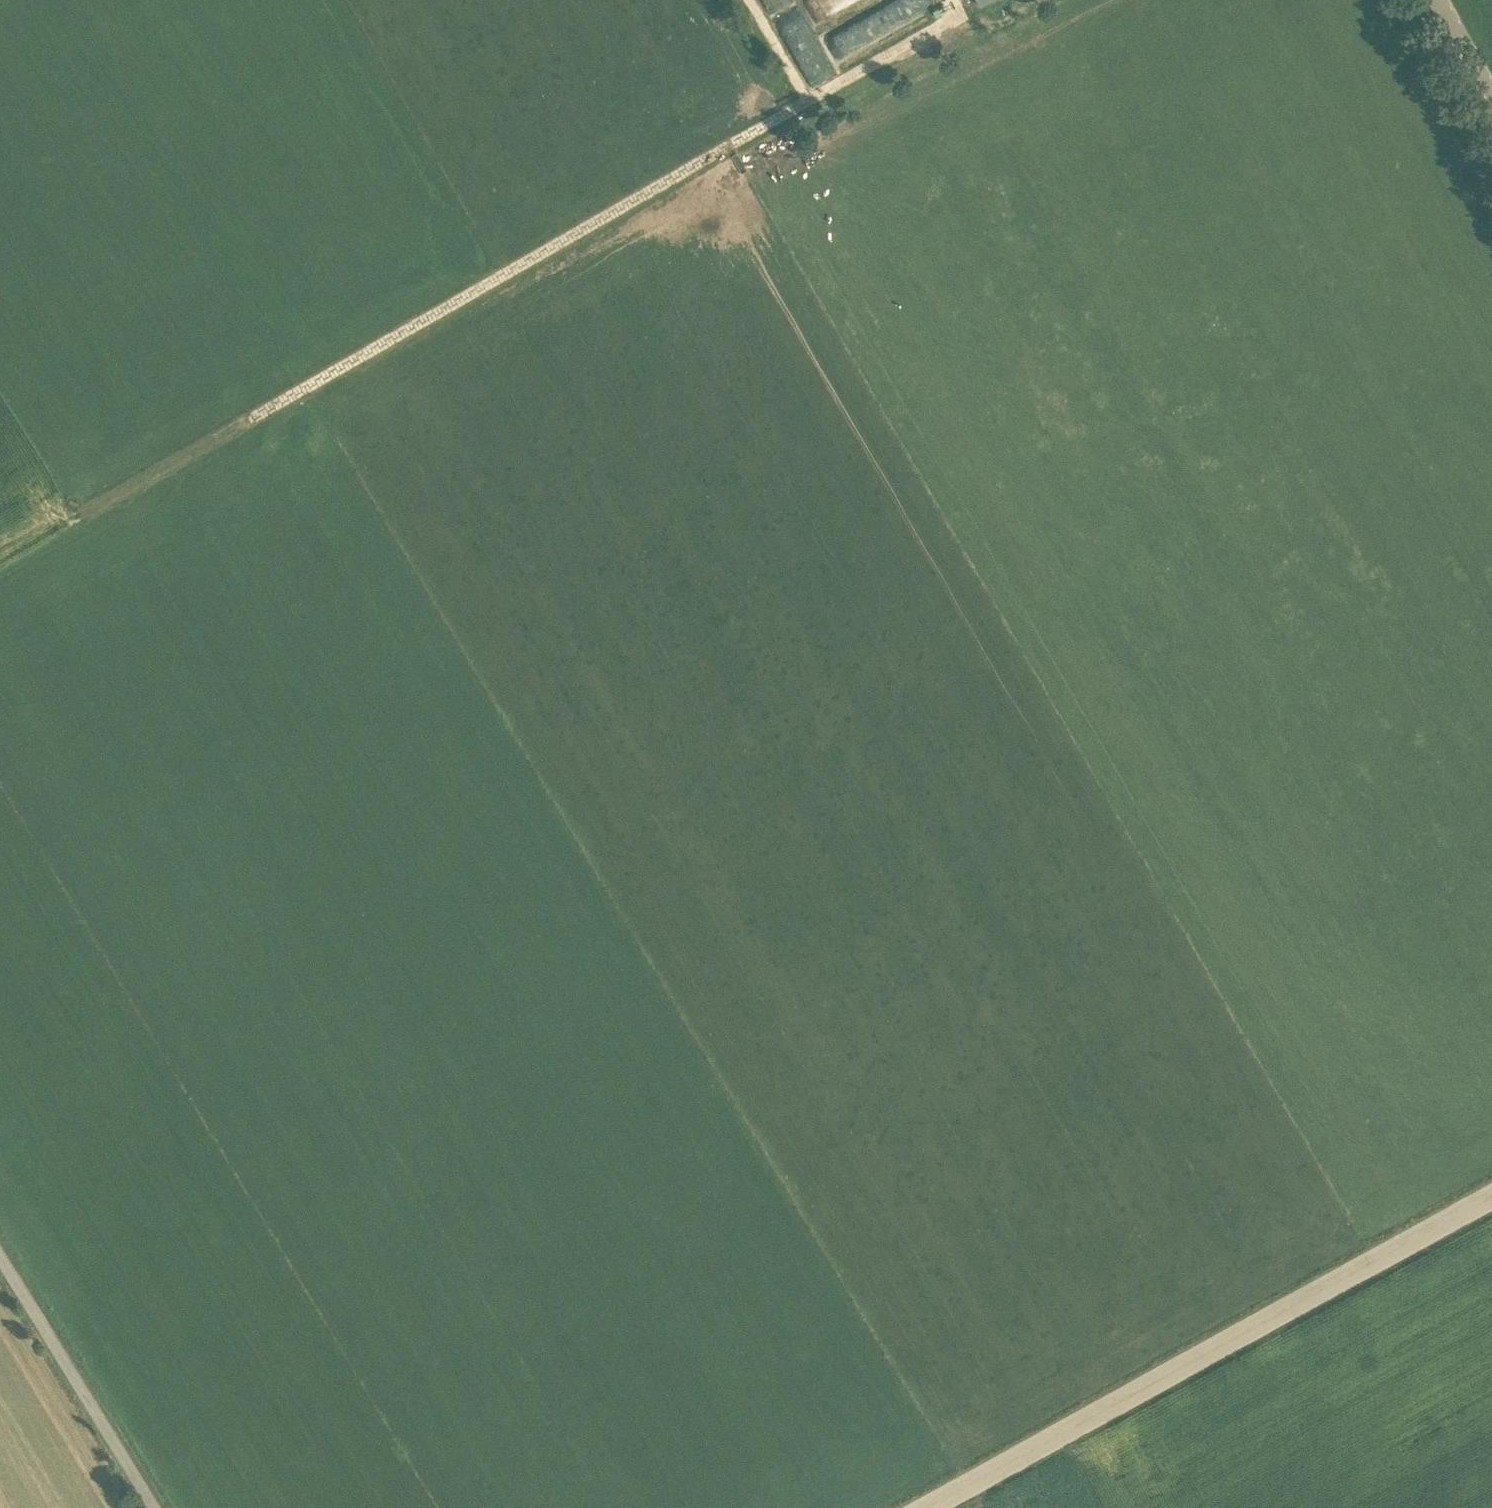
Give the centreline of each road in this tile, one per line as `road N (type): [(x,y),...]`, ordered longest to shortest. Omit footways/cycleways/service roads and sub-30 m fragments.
road 1 (unclassified): [(1491,1196),(927,1507)]
road 2 (unclassified): [(154,1507),(0,1258)]

